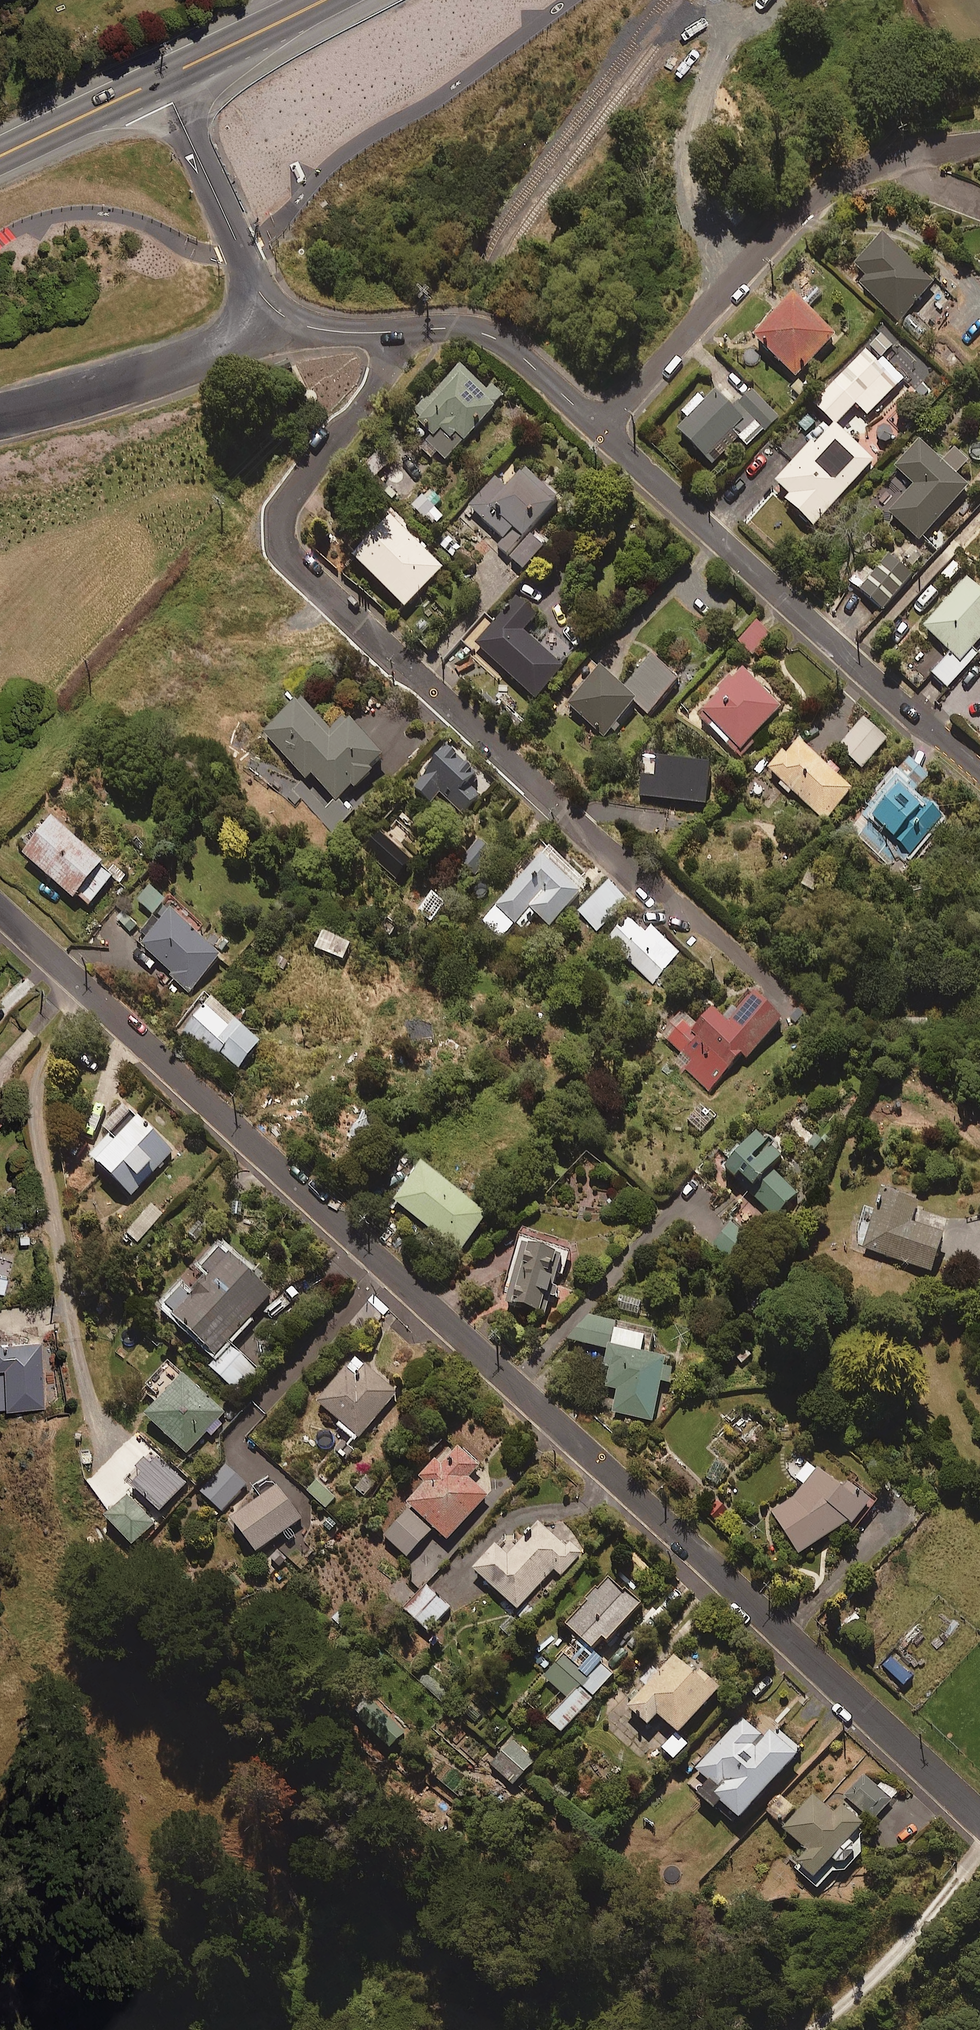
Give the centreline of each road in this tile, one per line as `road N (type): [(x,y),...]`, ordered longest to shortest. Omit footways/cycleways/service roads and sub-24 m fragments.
road 1 (residential): [(0,909),(979,1815)]
road 2 (residential): [(776,998),(288,557),(281,538),(288,502),(385,370),(403,331)]
road 3 (residential): [(600,428),(979,772)]
road 4 (residential): [(600,428),(823,192),(903,154),(979,140)]
road 5 (residential): [(0,420),(293,324)]
road 6 (residential): [(160,77),(256,287),(293,324)]
road 7 (residential): [(403,331),(485,331),(600,428)]
road 8 (trunk): [(321,0),(160,77)]
road 9 (trunk): [(160,77),(0,153)]

